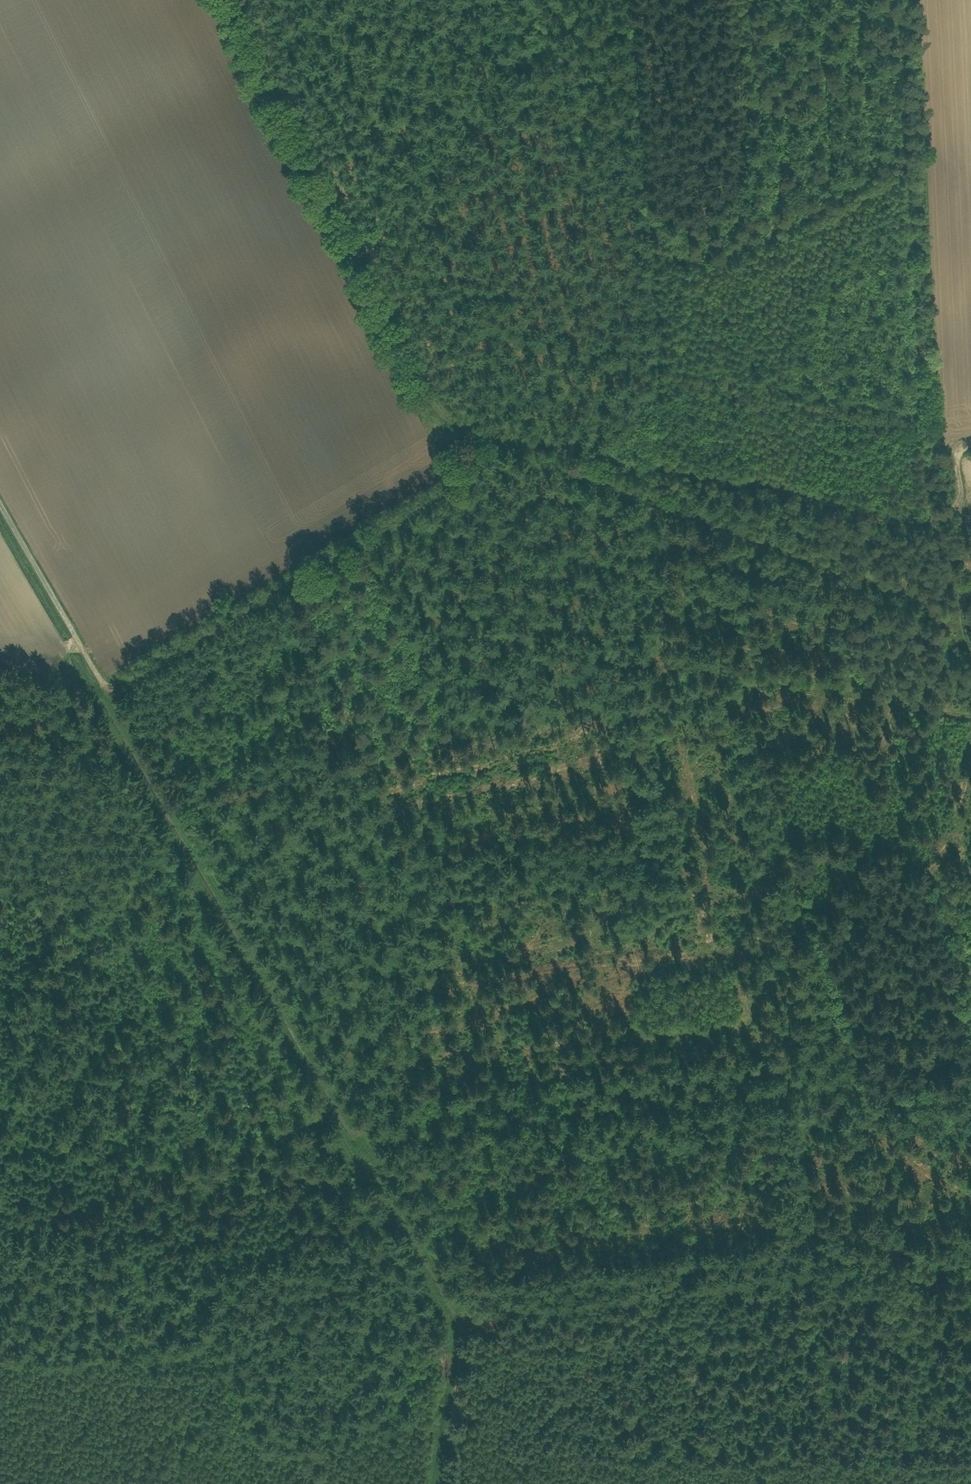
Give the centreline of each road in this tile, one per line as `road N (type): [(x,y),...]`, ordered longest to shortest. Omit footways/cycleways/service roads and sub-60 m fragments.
road 1 (track): [(970,700),(730,669),(848,1078),(187,1159),(0,1104)]
road 2 (track): [(444,1312),(0,500)]
road 3 (track): [(549,441),(485,452),(448,468),(70,686),(103,746),(0,741)]
road 4 (track): [(207,0),(414,401),(449,423),(653,461)]
road 5 (track): [(890,0),(916,440),(926,514),(970,660)]
road 6 (track): [(730,669),(175,819)]
road 7 (track): [(653,461),(618,0)]
road 8 (track): [(970,436),(939,452),(942,508),(926,514),(653,461)]

